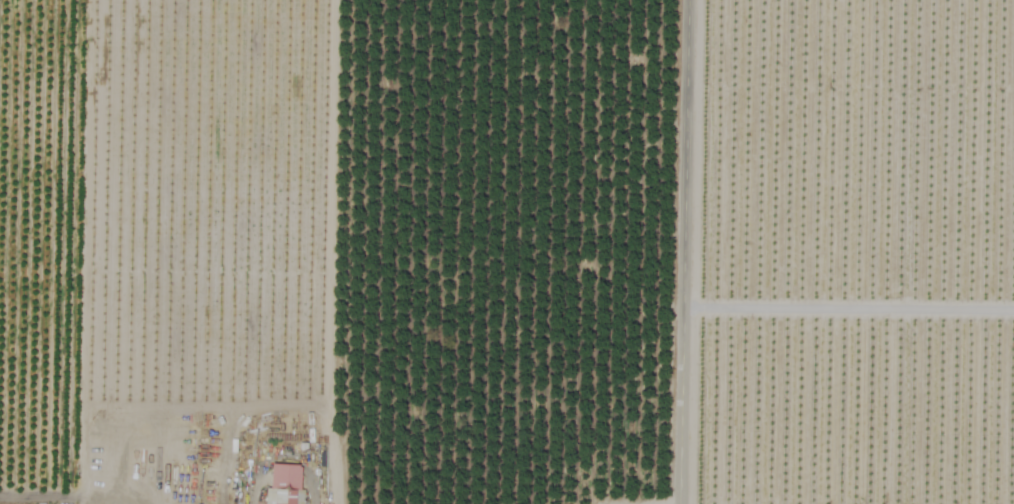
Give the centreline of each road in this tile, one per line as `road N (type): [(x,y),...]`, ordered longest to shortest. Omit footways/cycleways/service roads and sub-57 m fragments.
road 1 (residential): [(689,0),(682,503)]

